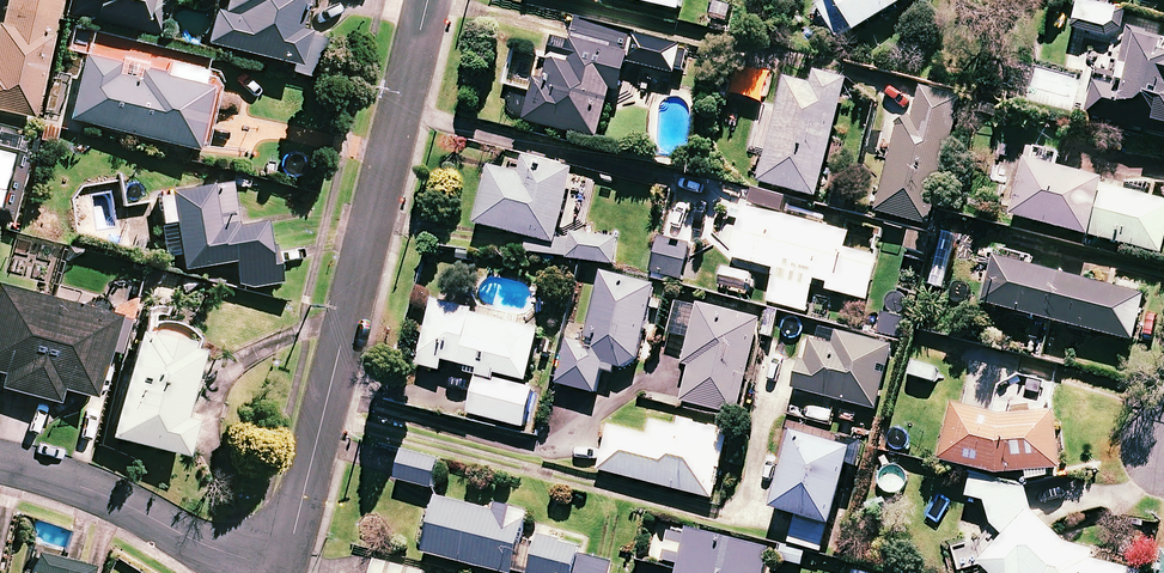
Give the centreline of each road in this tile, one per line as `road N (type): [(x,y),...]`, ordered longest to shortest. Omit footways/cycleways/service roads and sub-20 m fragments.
road 1 (residential): [(429,0),(285,569)]
road 2 (residential): [(285,569),(209,548),(86,489),(0,460)]

